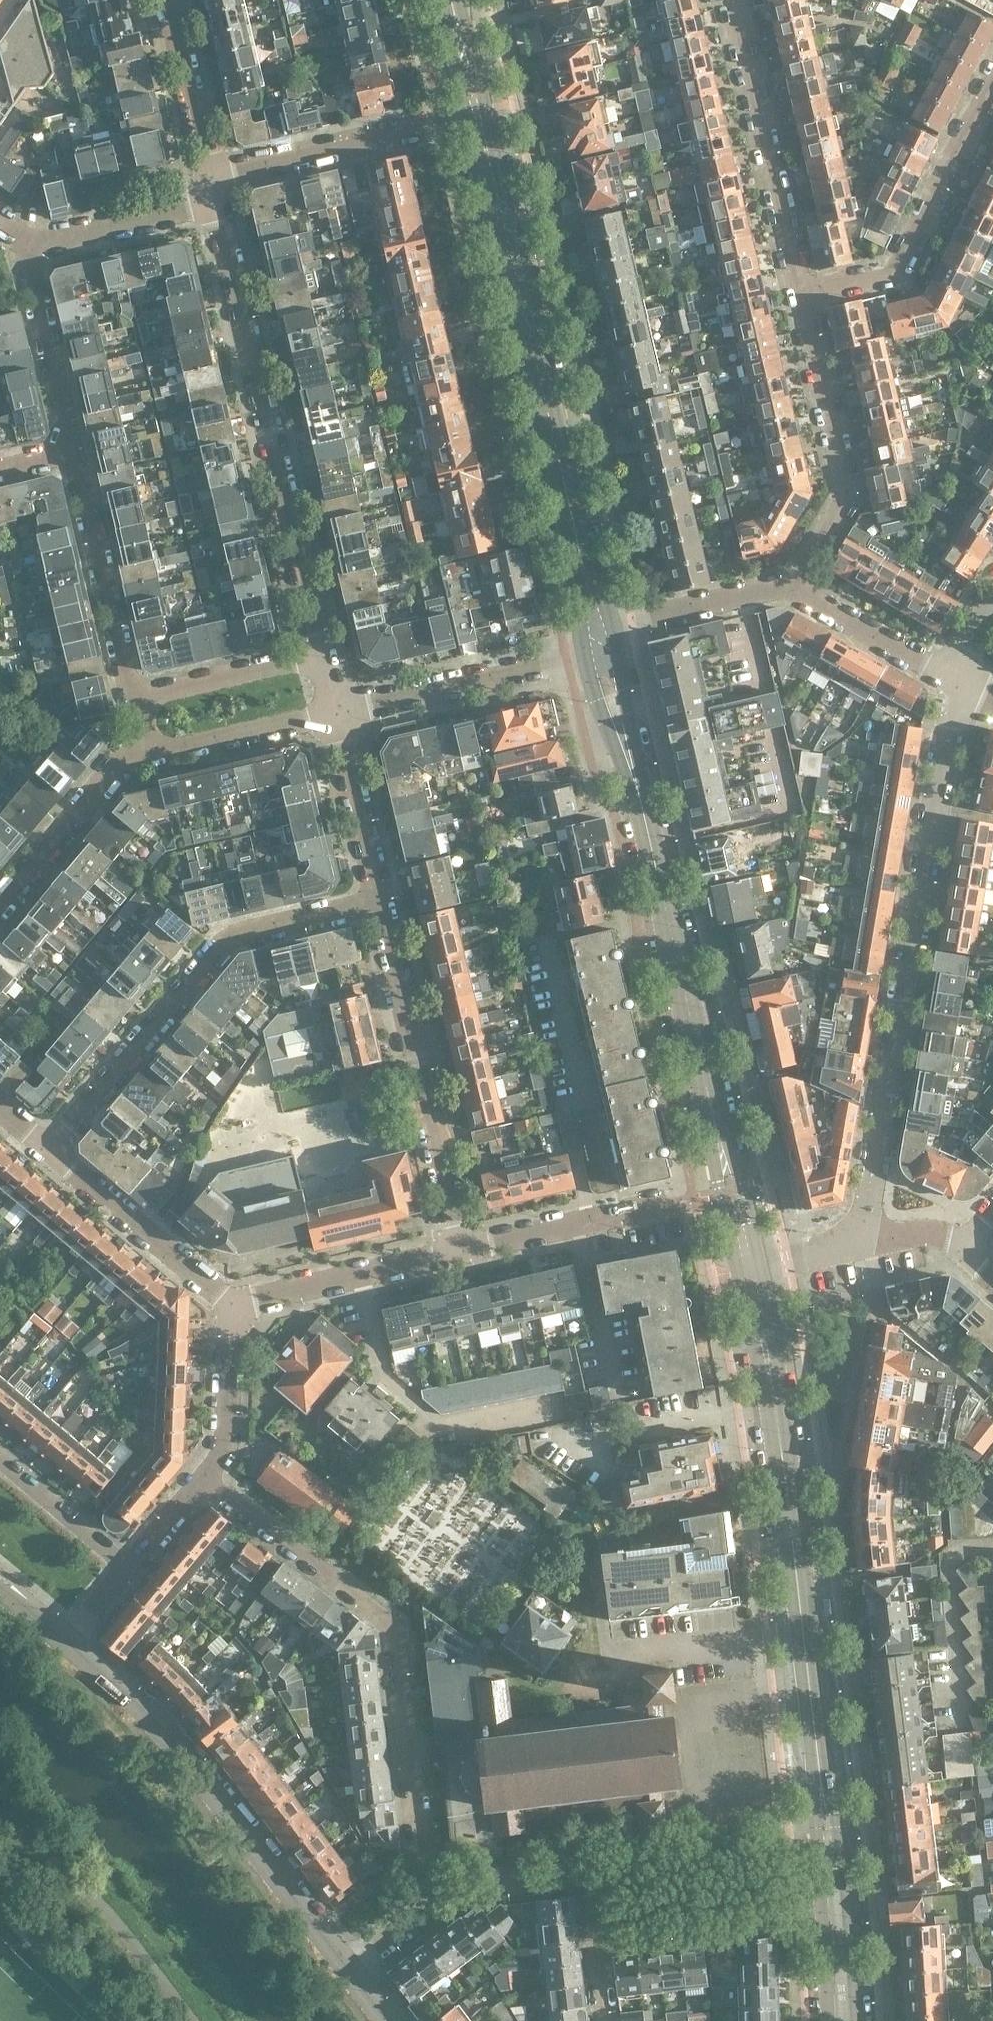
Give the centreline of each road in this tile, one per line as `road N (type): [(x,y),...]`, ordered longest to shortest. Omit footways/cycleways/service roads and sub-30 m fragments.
road 1 (residential): [(857,1235),(959,666)]
road 2 (residential): [(432,1898),(394,1627),(207,1475)]
road 3 (residential): [(322,655),(215,202)]
road 4 (residential): [(51,1151),(215,946),(377,905)]
road 5 (tertiary): [(345,1969),(171,1741),(62,1650)]
road 6 (residential): [(459,1252),(377,905)]
road 7 (secondary): [(558,454),(476,109)]
road 8 (secondary): [(840,1849),(800,1539),(789,1515)]
road 9 (secondary): [(789,1515),(818,1847)]
road 10 (residential): [(793,589),(846,486),(800,294)]
road 11 (residential): [(992,84),(894,272),(800,294)]
road 12 (residential): [(800,294),(732,0)]
road 13 (residential): [(209,175),(476,109)]
road 14 (secondary): [(662,897),(664,871),(615,633)]
road 15 (secondary): [(582,648),(662,897)]
road 16 (residential): [(131,699),(73,450)]
road 17 (residential): [(338,710),(549,663),(582,648)]
road 18 (residential): [(231,1304),(51,1151)]
road 19 (residential): [(231,1304),(459,1252)]
road 20 (residential): [(589,1869),(818,1847)]
road 21 (residential): [(459,1252),(681,1201)]
road 22 (secondary): [(700,1061),(699,1090),(738,1271)]
road 23 (secondary): [(760,1264),(715,1087),(700,1061)]
road 24 (residential): [(0,908),(104,780),(138,754)]
road 25 (residential): [(73,450),(30,248)]
road 26 (residential): [(138,754),(338,710)]
road 27 (residential): [(377,905),(338,710)]
road 28 (residential): [(131,699),(322,655)]
road 29 (secondary): [(558,454),(582,648)]
road 30 (residential): [(30,248),(215,202)]
road 31 (residential): [(598,1933),(786,1910)]
road 32 (secondary): [(615,633),(571,474),(558,454)]
road 33 (residential): [(615,633),(793,589)]
road 34 (residential): [(959,666),(793,589)]
road 35 (residential): [(209,175),(163,0)]
road 36 (residential): [(207,1475),(226,1446),(231,1304)]
road 37 (secondary): [(818,1847),(829,2020)]
road 38 (secondary): [(857,2020),(840,1849)]
road 39 (secondary): [(700,1061),(662,897)]
road 40 (residential): [(0,1463),(129,1570)]
road 41 (residential): [(432,1898),(589,1869)]
road 42 (secondary): [(775,1407),(780,1381),(760,1264)]
road 43 (secondary): [(738,1271),(775,1407)]
road 44 (residential): [(129,1570),(207,1475)]

